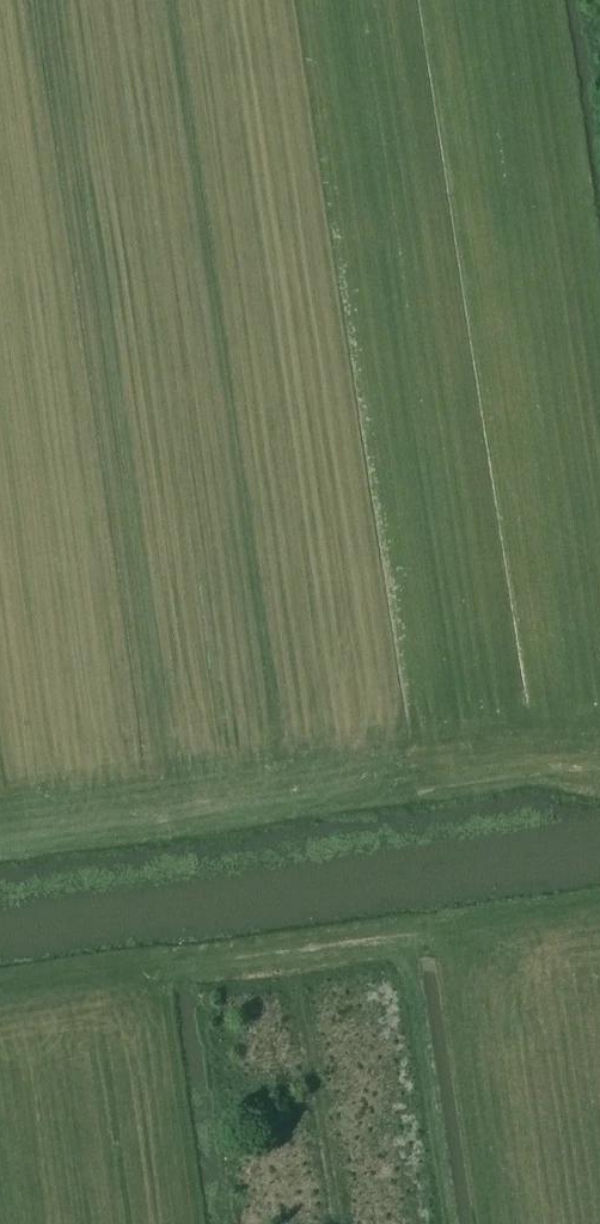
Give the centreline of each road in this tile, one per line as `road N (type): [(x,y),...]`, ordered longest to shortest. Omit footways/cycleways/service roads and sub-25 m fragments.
road 1 (track): [(599,765),(548,761),(0,841)]

